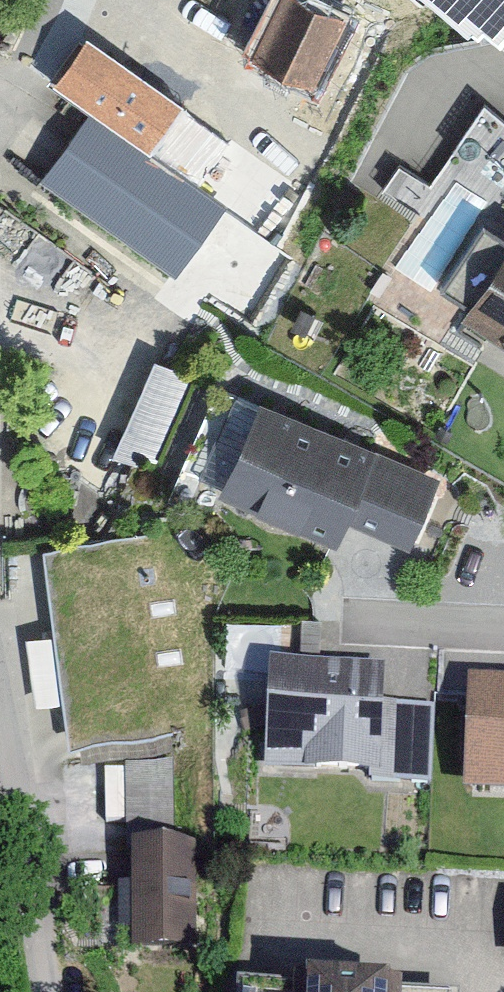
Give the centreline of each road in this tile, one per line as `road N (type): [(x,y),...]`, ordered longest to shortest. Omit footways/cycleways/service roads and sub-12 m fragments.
road 1 (residential): [(43,991),(0,676)]
road 2 (residential): [(503,985),(255,942)]
road 3 (residential): [(503,635),(350,628)]
road 4 (residential): [(503,81),(488,68),(408,136)]

